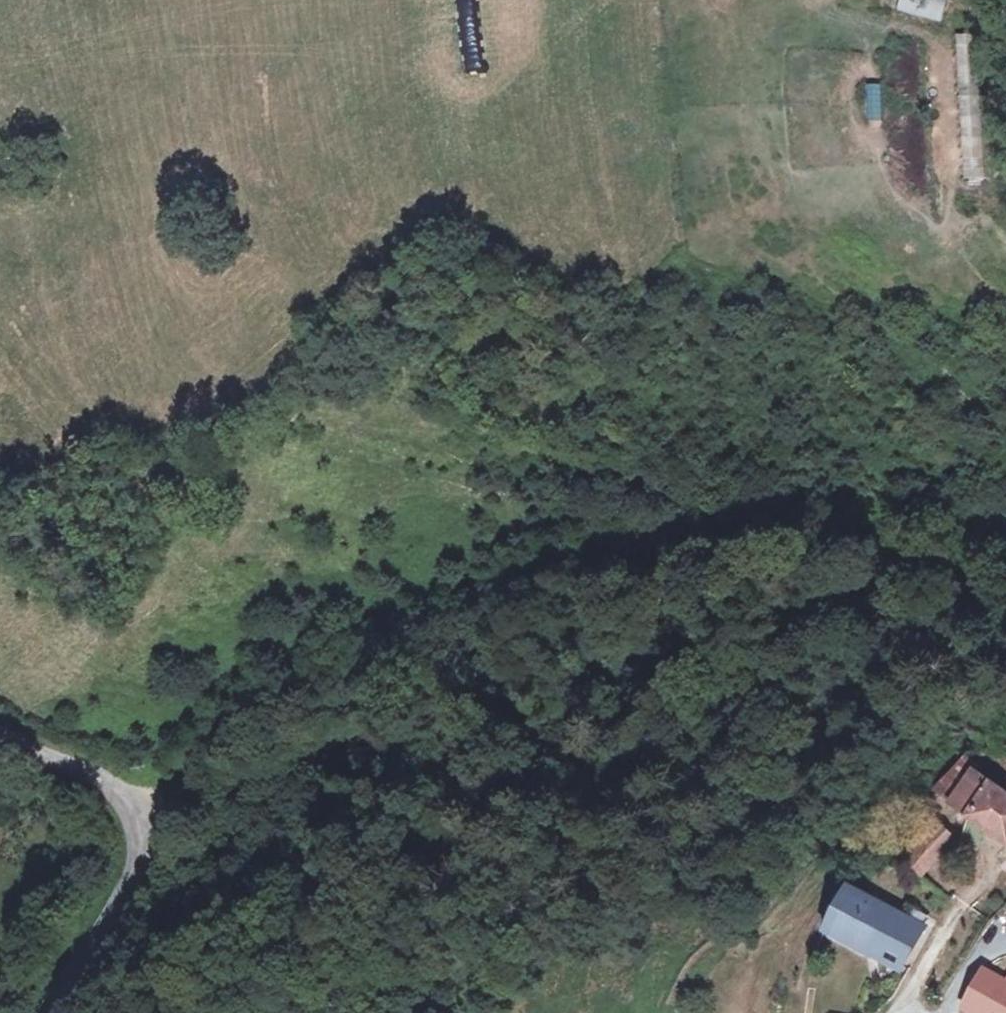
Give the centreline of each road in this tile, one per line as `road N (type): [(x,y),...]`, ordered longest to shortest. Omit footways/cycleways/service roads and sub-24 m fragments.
road 1 (unclassified): [(0,723),(98,773),(143,827),(136,882),(55,1012)]

